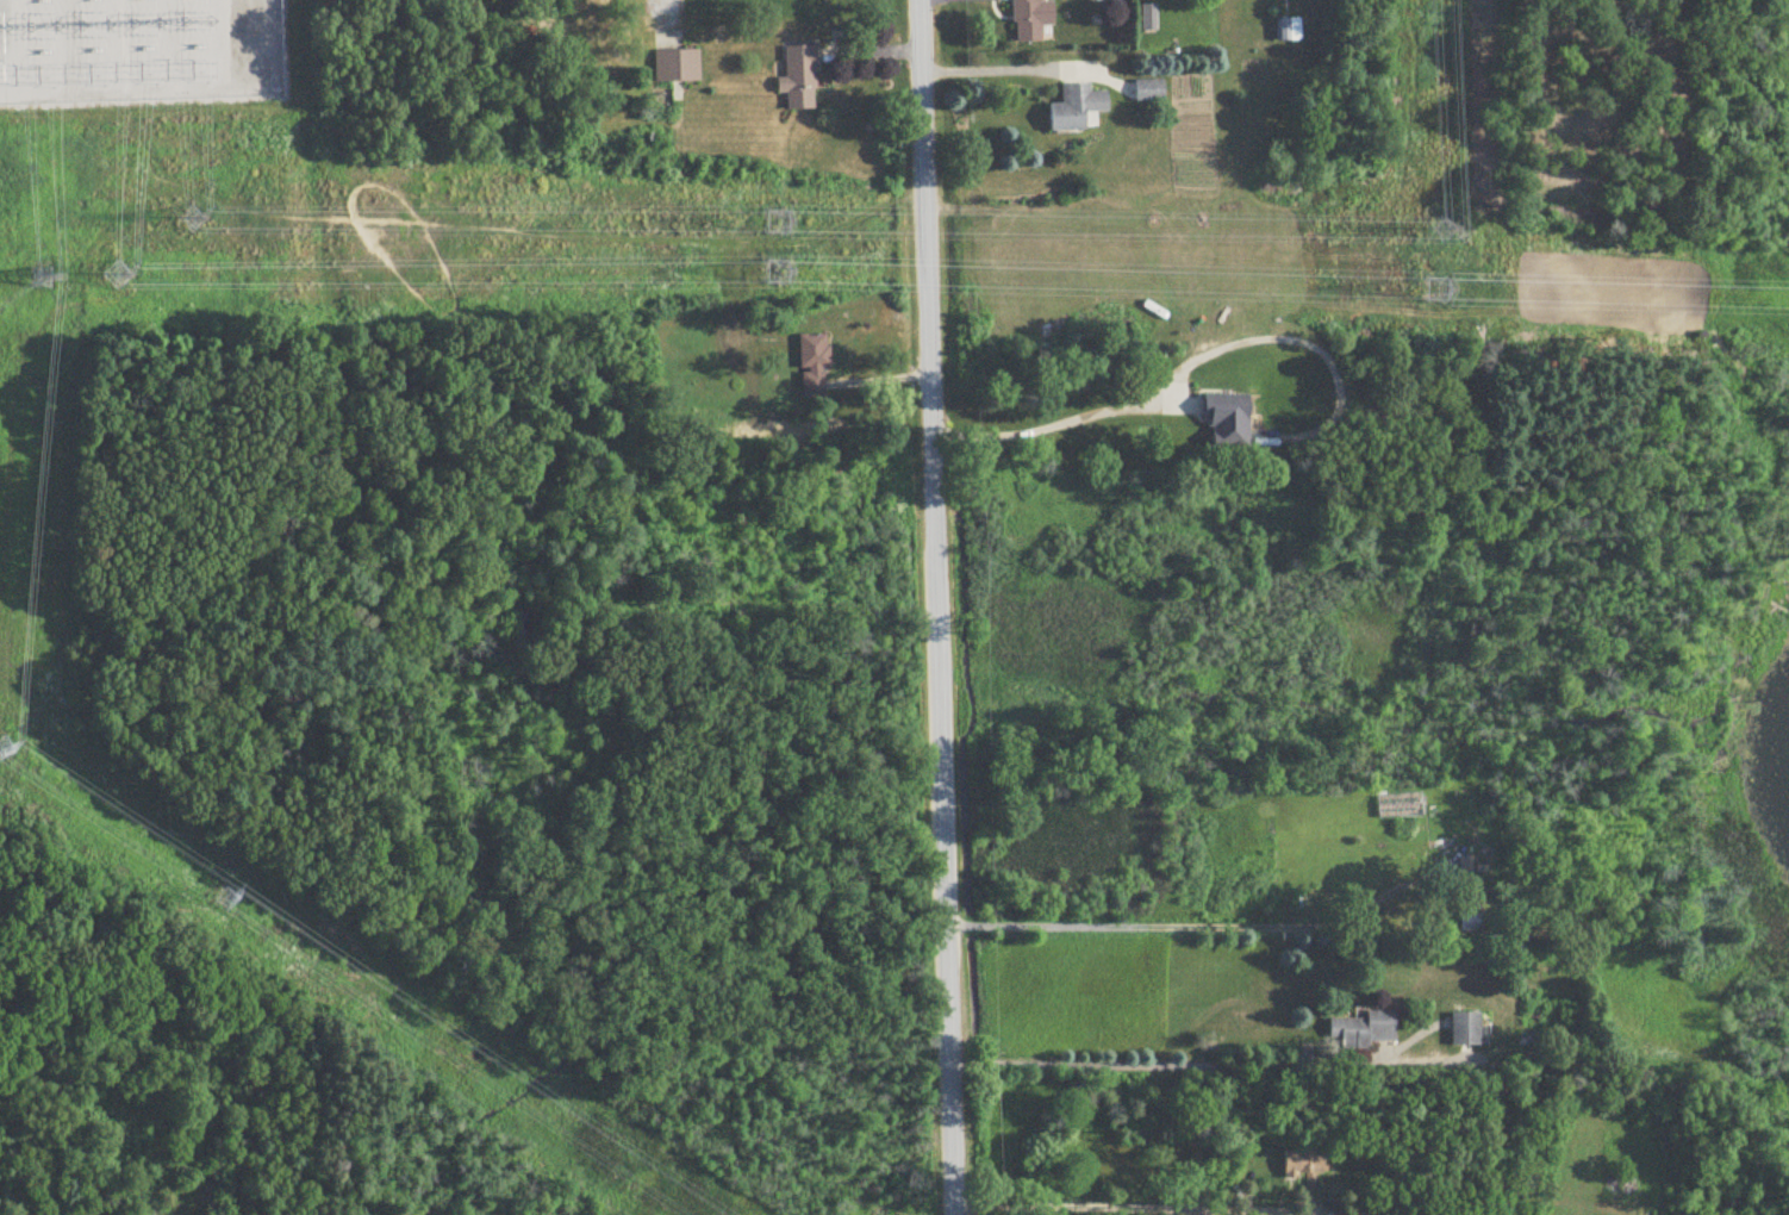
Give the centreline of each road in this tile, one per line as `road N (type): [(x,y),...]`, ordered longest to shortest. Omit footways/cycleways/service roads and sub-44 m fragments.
road 1 (residential): [(953,1214),(917,0)]

